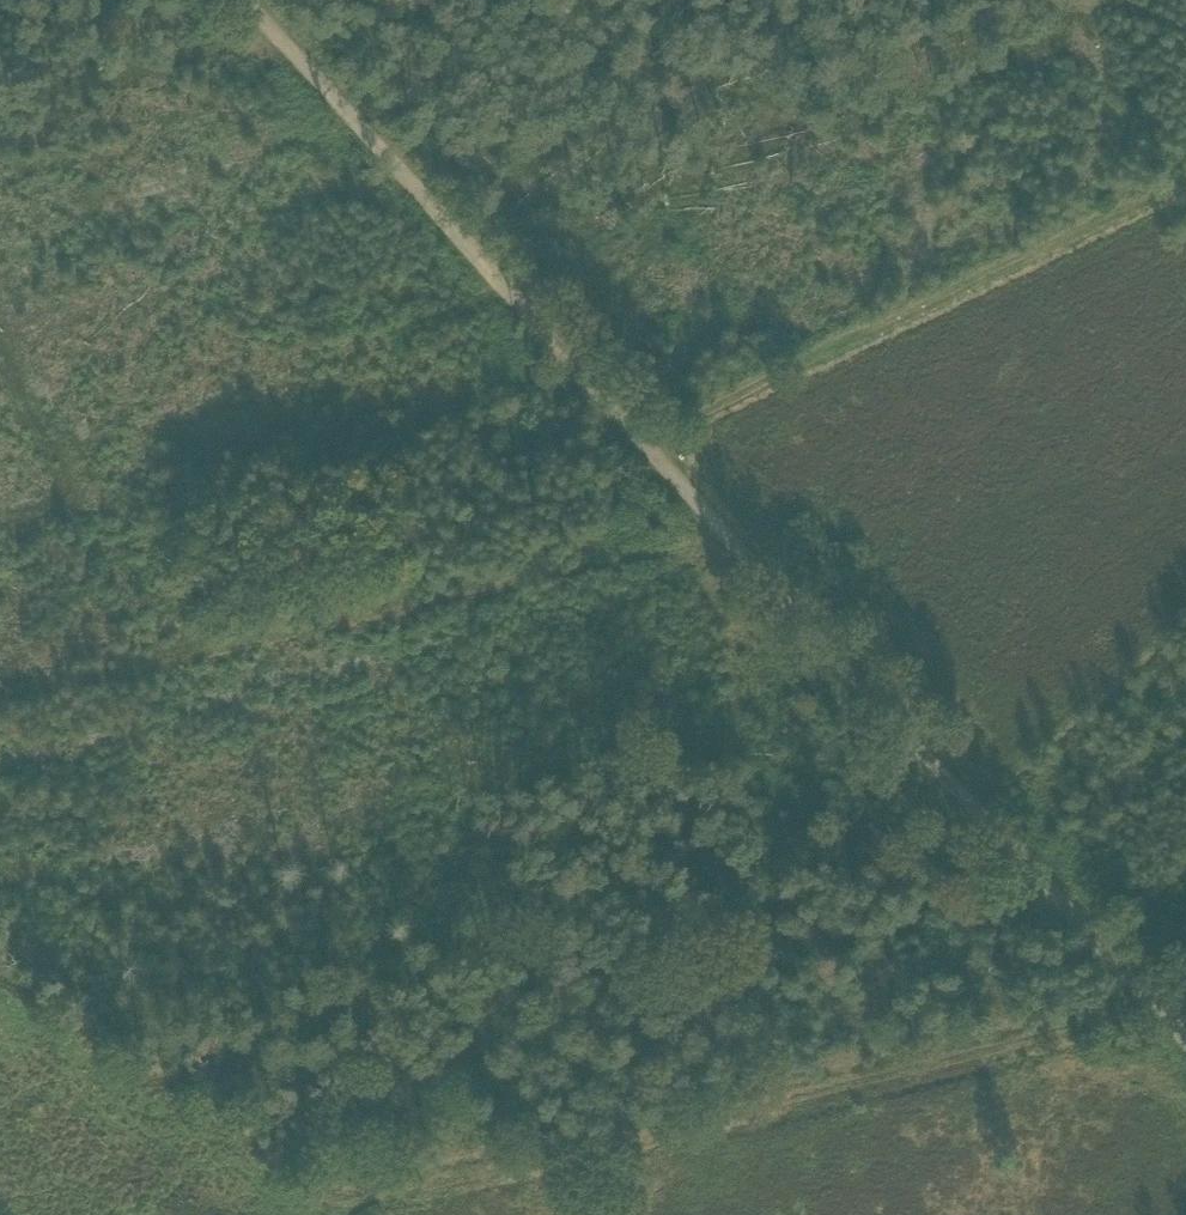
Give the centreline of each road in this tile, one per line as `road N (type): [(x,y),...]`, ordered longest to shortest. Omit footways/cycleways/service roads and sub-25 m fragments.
road 1 (track): [(241,0),(1185,1046)]
road 2 (track): [(644,449),(1163,198)]

